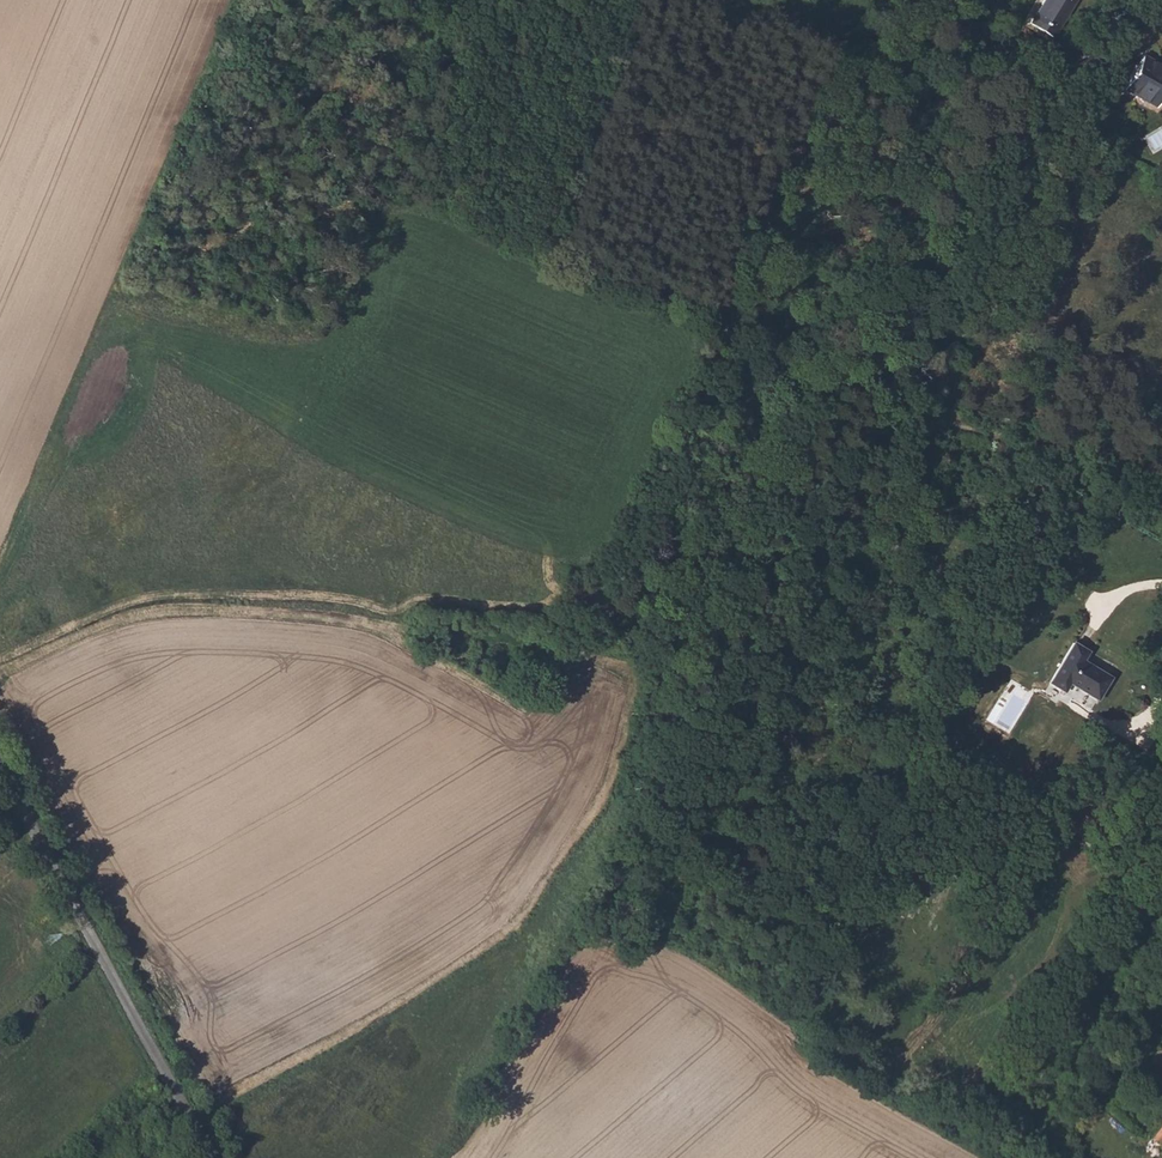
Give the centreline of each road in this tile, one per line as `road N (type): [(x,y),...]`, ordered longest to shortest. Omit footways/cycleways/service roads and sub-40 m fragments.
road 1 (unclassified): [(0,772),(209,1157)]

